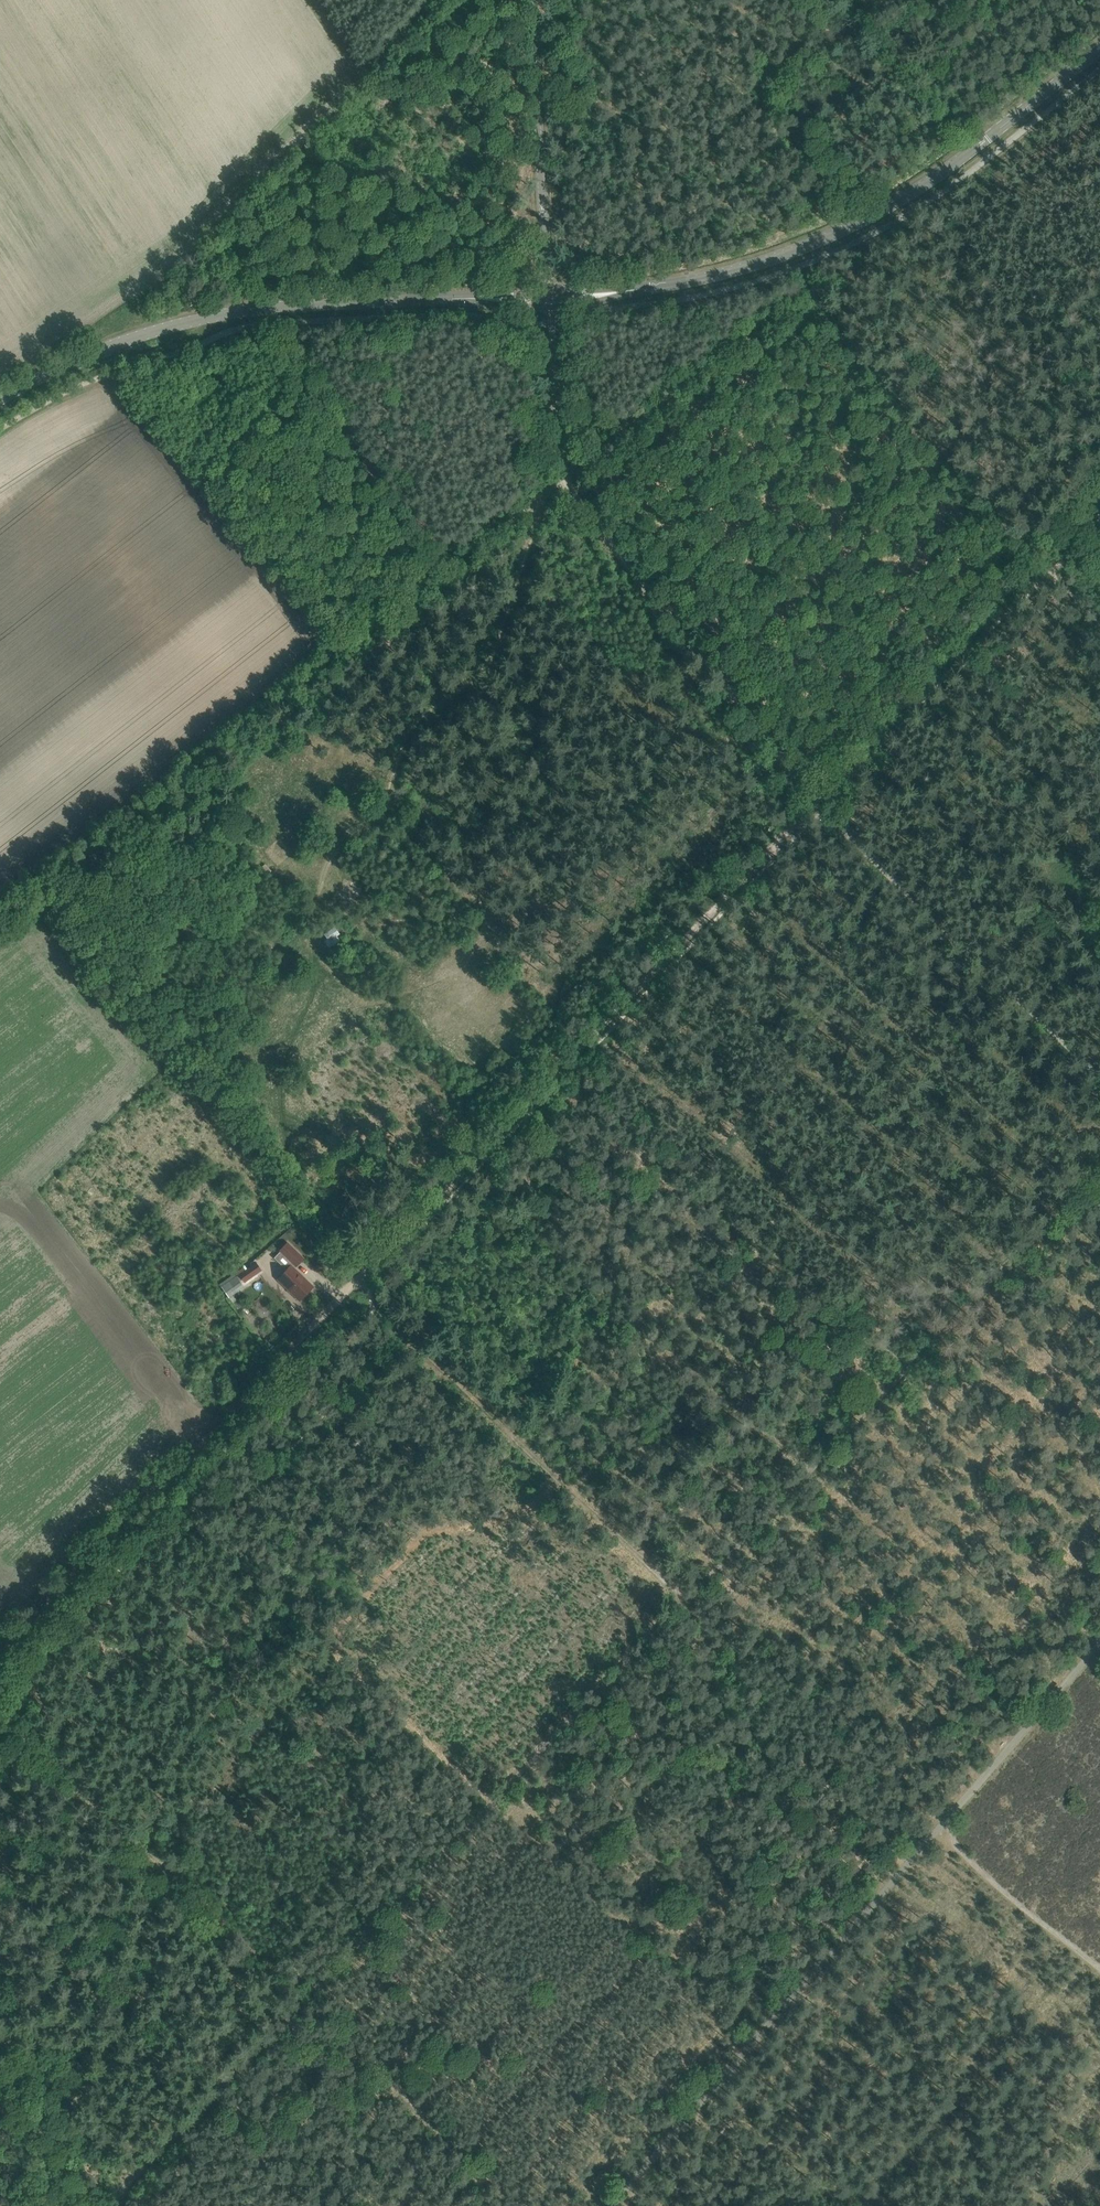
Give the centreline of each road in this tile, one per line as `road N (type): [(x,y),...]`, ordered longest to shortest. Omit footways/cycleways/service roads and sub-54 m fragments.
road 1 (track): [(359,1281),(335,1277),(100,972),(100,849),(808,284)]
road 2 (track): [(1099,1169),(104,2205)]
road 3 (track): [(1040,570),(720,892),(359,1281)]
road 4 (unclassified): [(1099,1074),(819,803),(569,487),(552,307)]
road 5 (track): [(0,1709),(528,2205)]
road 6 (tertiary): [(613,293),(735,270),(895,205),(1099,49)]
road 7 (track): [(359,1281),(0,1649)]
road 8 (tertiary): [(0,400),(163,327),(231,312),(481,298)]
road 9 (track): [(359,1281),(684,1598)]
road 10 (track): [(163,327),(169,297),(225,227),(439,0)]
road 11 (unclassified): [(550,292),(526,0)]
road 12 (track): [(318,999),(320,903),(336,859),(359,832),(376,793)]
road 13 (track): [(947,1820),(1099,1958)]

